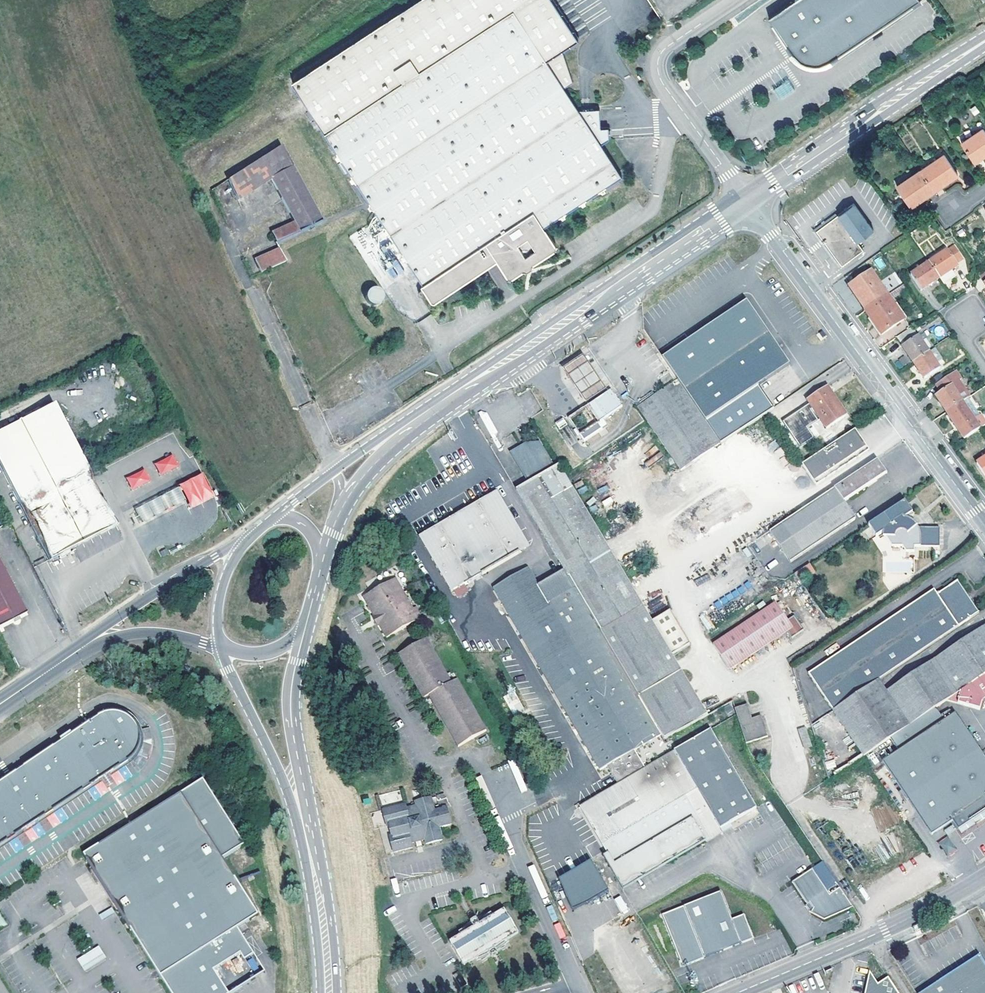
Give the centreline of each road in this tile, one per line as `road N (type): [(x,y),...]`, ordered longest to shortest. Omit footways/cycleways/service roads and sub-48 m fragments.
road 1 (primary): [(747,197),(392,434)]
road 2 (tertiary): [(984,520),(747,197)]
road 3 (primary): [(984,42),(747,197)]
road 4 (unclassified): [(984,876),(738,992)]
road 5 (residential): [(747,197),(658,69),(668,46),(735,0)]
road 6 (residential): [(472,759),(580,992)]
road 7 (primary): [(293,783),(310,856),(324,992)]
road 8 (secondary): [(244,542),(90,643)]
road 9 (primary): [(221,646),(272,756),(293,783)]
road 10 (primary): [(293,783),(290,700),(302,638)]
road 11 (primary): [(323,561),(344,503),(392,434)]
road 12 (primary): [(392,434),(272,516)]
road 13 (secondary): [(90,643),(159,632),(221,646)]

